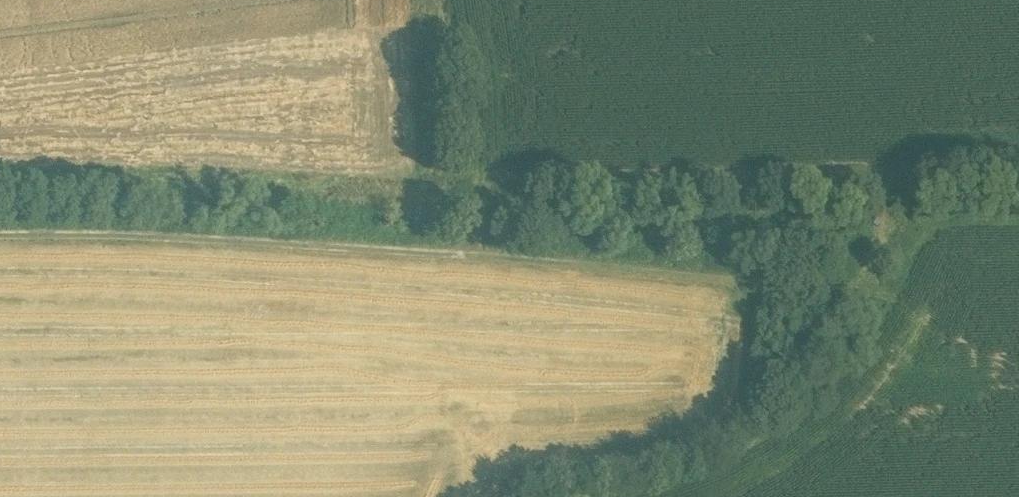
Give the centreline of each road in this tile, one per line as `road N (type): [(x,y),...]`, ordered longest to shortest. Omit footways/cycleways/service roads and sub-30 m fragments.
road 1 (track): [(0,235),(408,254),(902,297)]

